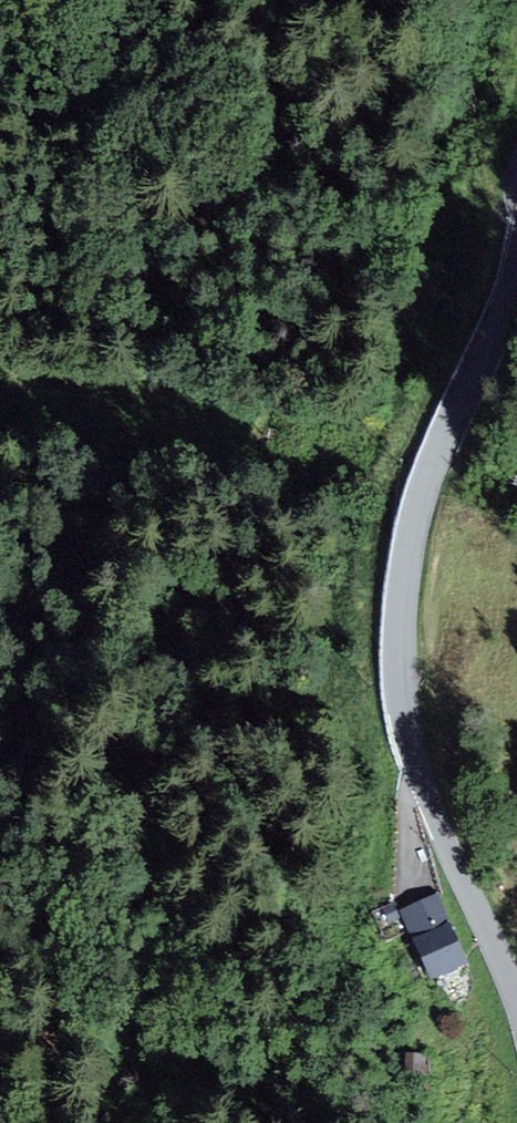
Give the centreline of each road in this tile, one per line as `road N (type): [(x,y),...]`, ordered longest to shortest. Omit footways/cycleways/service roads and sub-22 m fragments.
road 1 (track): [(164,1122),(137,1017),(134,962),(172,657),(187,613),(240,530),(264,413),(337,253),(393,100),(445,50),(459,0)]
road 2 (tertiary): [(516,272),(441,442),(408,549),(398,645),(414,759),(516,1016)]

